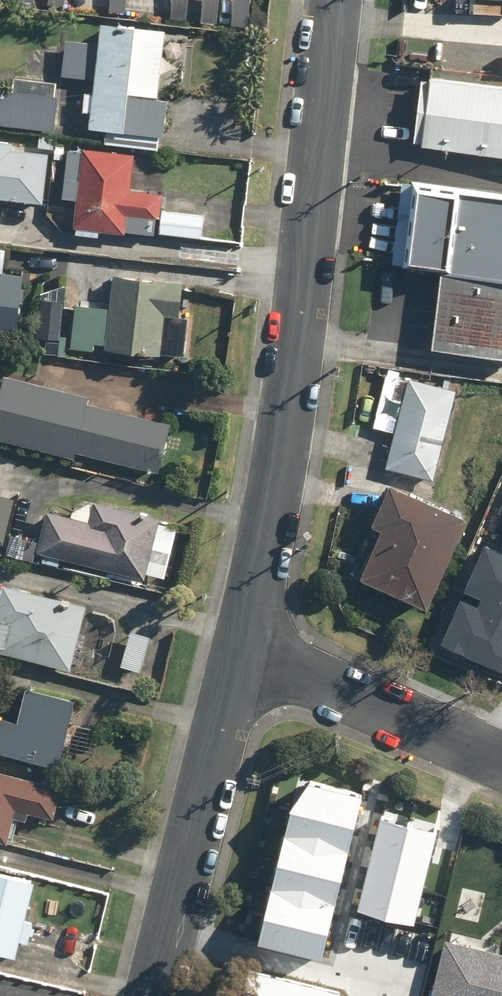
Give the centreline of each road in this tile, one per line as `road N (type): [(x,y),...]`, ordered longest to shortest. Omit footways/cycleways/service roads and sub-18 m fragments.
road 1 (tertiary): [(248,651),(288,399),(333,0)]
road 2 (tertiary): [(155,995),(248,651)]
road 3 (residential): [(248,651),(501,761)]

